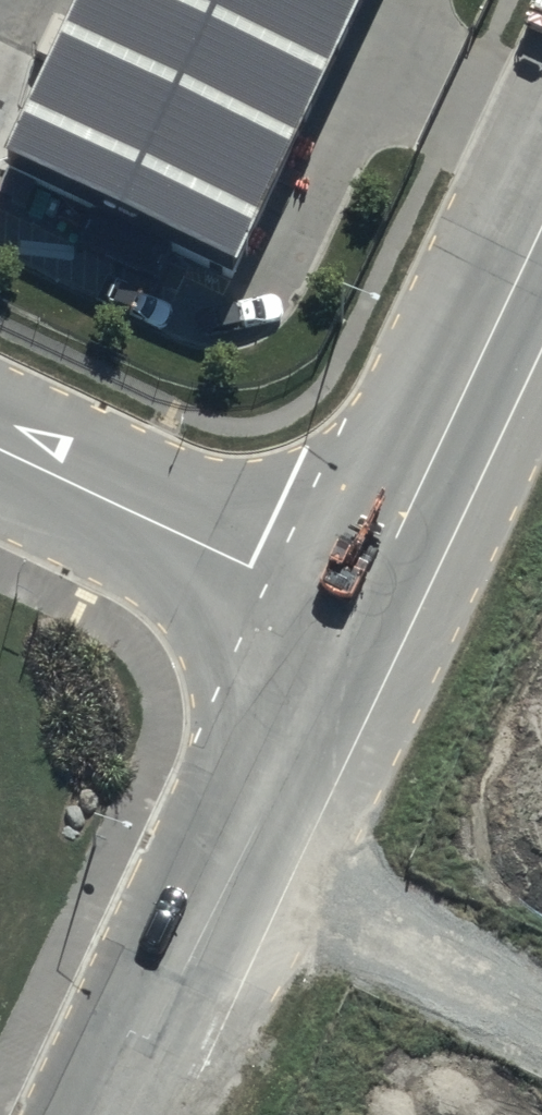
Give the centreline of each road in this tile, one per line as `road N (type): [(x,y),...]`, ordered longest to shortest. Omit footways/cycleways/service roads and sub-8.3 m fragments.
road 1 (tertiary): [(355,617),(105,1114)]
road 2 (tertiary): [(541,220),(355,617)]
road 3 (unclassified): [(355,617),(0,449)]

